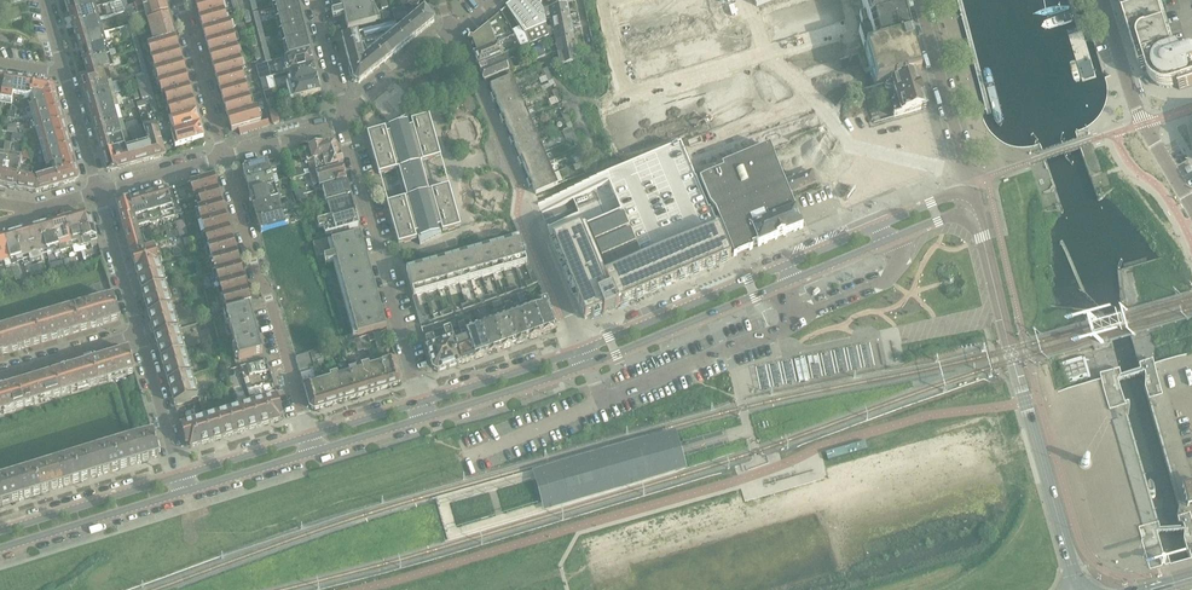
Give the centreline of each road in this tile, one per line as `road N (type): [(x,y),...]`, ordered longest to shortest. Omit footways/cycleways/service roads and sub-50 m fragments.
road 1 (residential): [(587,365),(958,213),(972,197)]
road 2 (residential): [(972,197),(952,196),(581,349)]
road 3 (residential): [(1079,589),(972,197)]
road 4 (residential): [(308,439),(223,156)]
road 5 (residential): [(421,402),(344,117)]
road 6 (residential): [(766,55),(621,100),(601,4),(613,0)]
road 7 (residential): [(972,197),(919,0)]
road 8 (residential): [(0,550),(185,492)]
road 9 (residential): [(181,478),(0,532)]
road 10 (residential): [(426,418),(587,365)]
road 11 (residential): [(581,349),(421,402)]
road 12 (residential): [(223,156),(178,0)]
road 13 (residential): [(181,478),(139,332)]
road 14 (residential): [(581,349),(527,213)]
road 15 (residential): [(139,332),(99,192)]
road 16 (residential): [(0,375),(139,332)]
road 17 (residential): [(344,117),(453,35)]
road 18 (residential): [(185,492),(312,452)]
road 19 (residential): [(308,439),(181,478)]
road 20 (residential): [(1145,123),(1103,0)]
road 21 (residential): [(99,192),(223,156)]
road 22 (residential): [(223,156),(344,117)]
road 23 (residential): [(99,192),(65,73)]
road 24 (residential): [(344,117),(314,0)]

